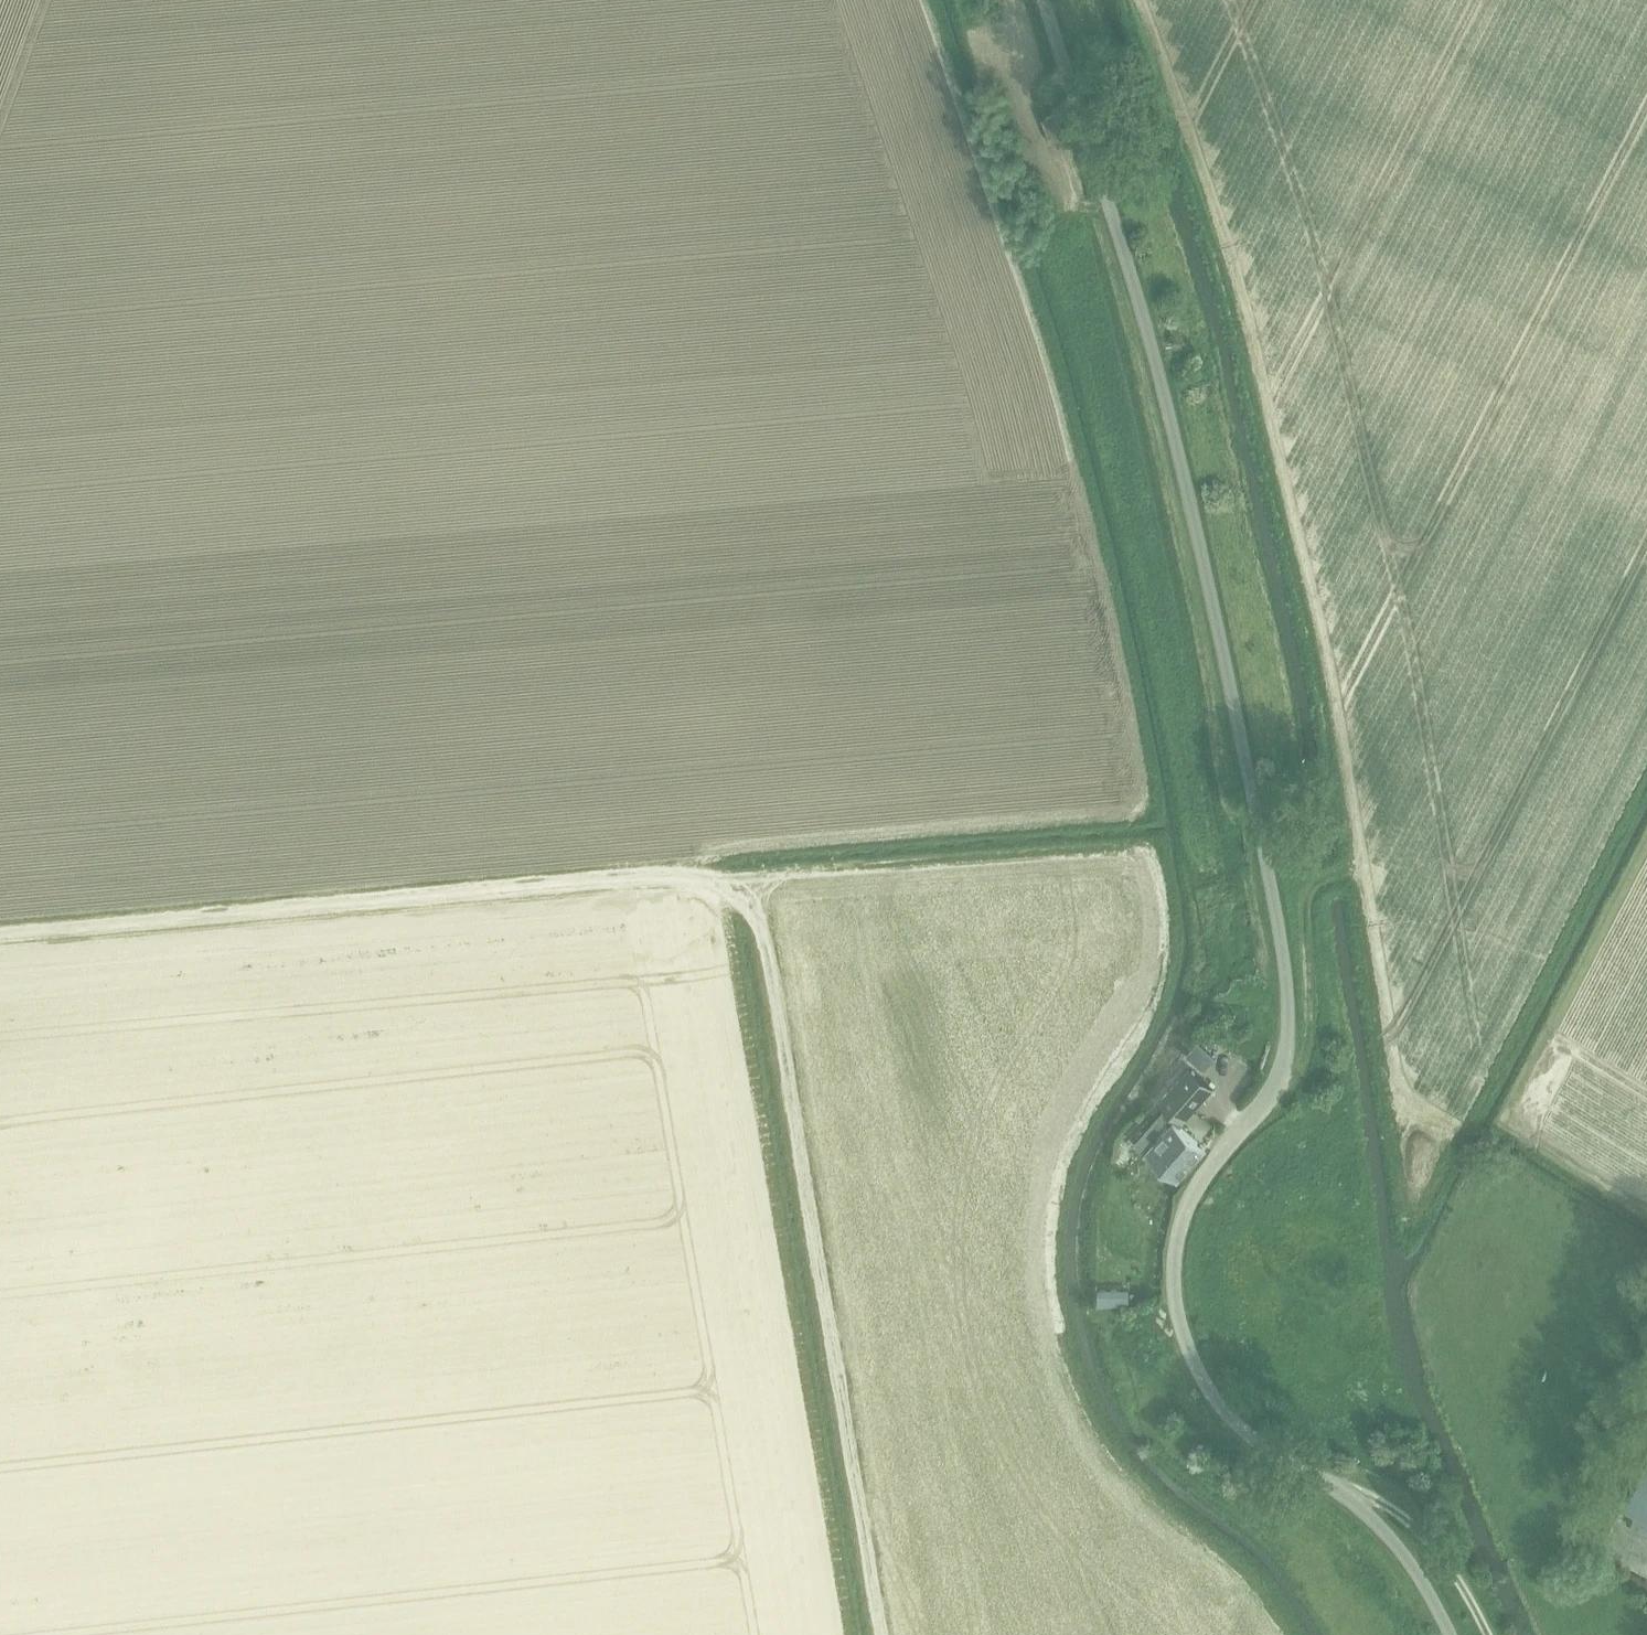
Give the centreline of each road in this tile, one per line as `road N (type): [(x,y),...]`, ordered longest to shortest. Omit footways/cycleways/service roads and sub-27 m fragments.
road 1 (unclassified): [(1450,1634),(1387,1535),(1229,1415),(1199,1371),(1176,1303),(1184,1213),(1278,1076),(1288,1025),(1285,972),(1172,428),(1044,0)]

